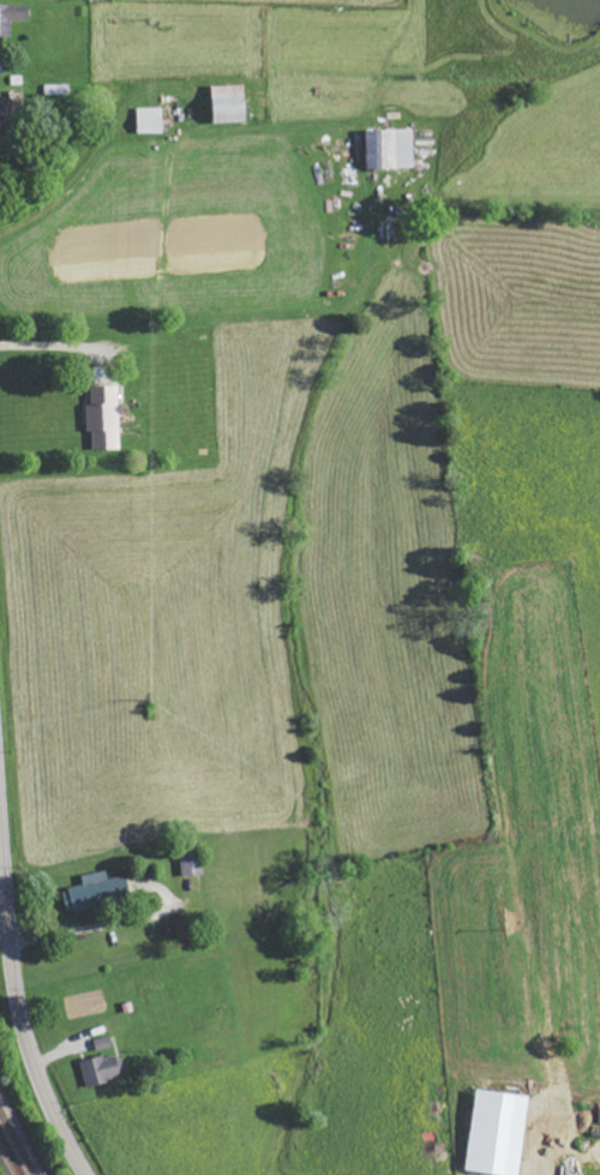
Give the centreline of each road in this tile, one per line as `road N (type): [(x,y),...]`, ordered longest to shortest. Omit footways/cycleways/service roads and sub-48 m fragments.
road 1 (secondary): [(90,1174),(52,1098),(22,1003),(0,767)]

